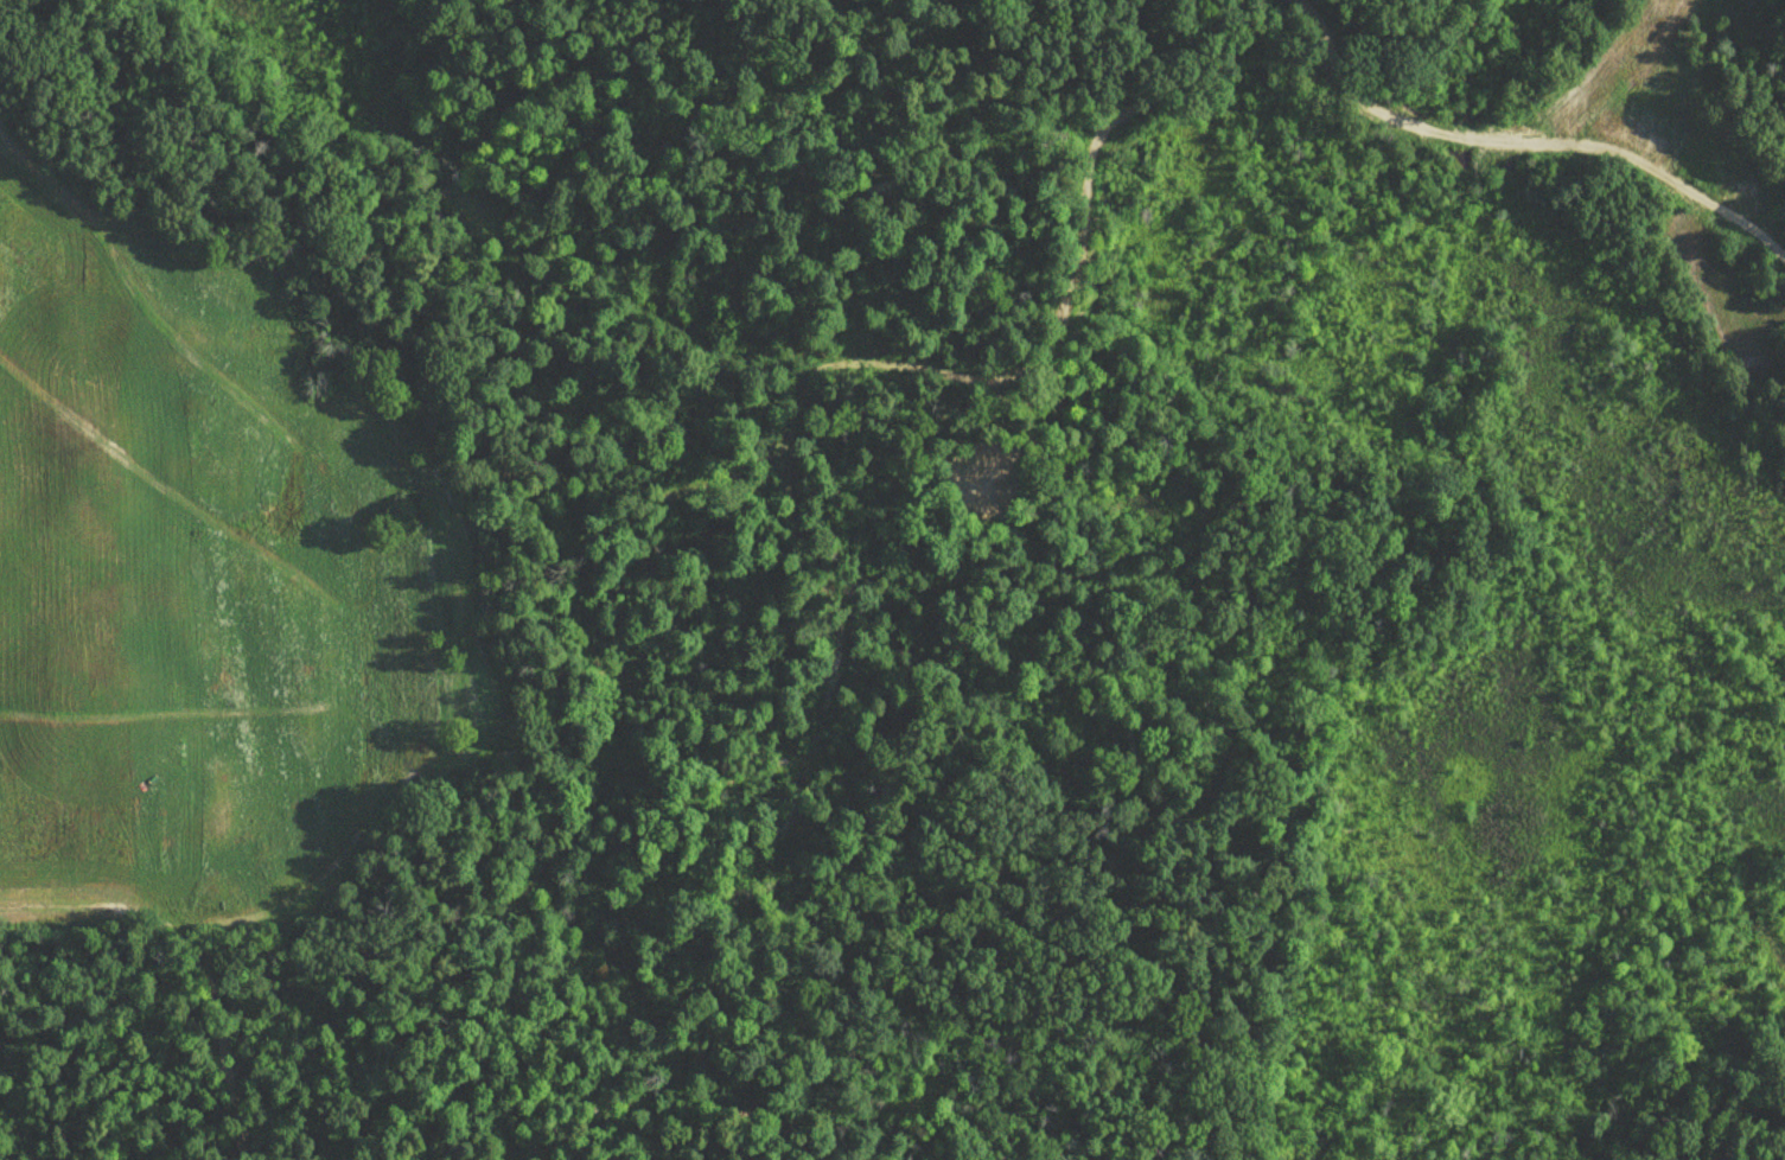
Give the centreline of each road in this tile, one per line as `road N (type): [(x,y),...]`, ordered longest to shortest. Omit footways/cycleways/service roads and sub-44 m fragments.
road 1 (track): [(821,369),(867,363),(999,380),(1041,363),(1060,334),(1090,155),(1108,123),(1152,97),(1212,23),(1244,0)]
road 2 (track): [(1294,0),(1312,7),(1337,68),(1360,97),(1400,121),(1461,139),(1593,147),(1627,158),(1757,231),(1784,258)]
road 3 (track): [(177,929),(219,1011),(219,1065),(239,1159)]

